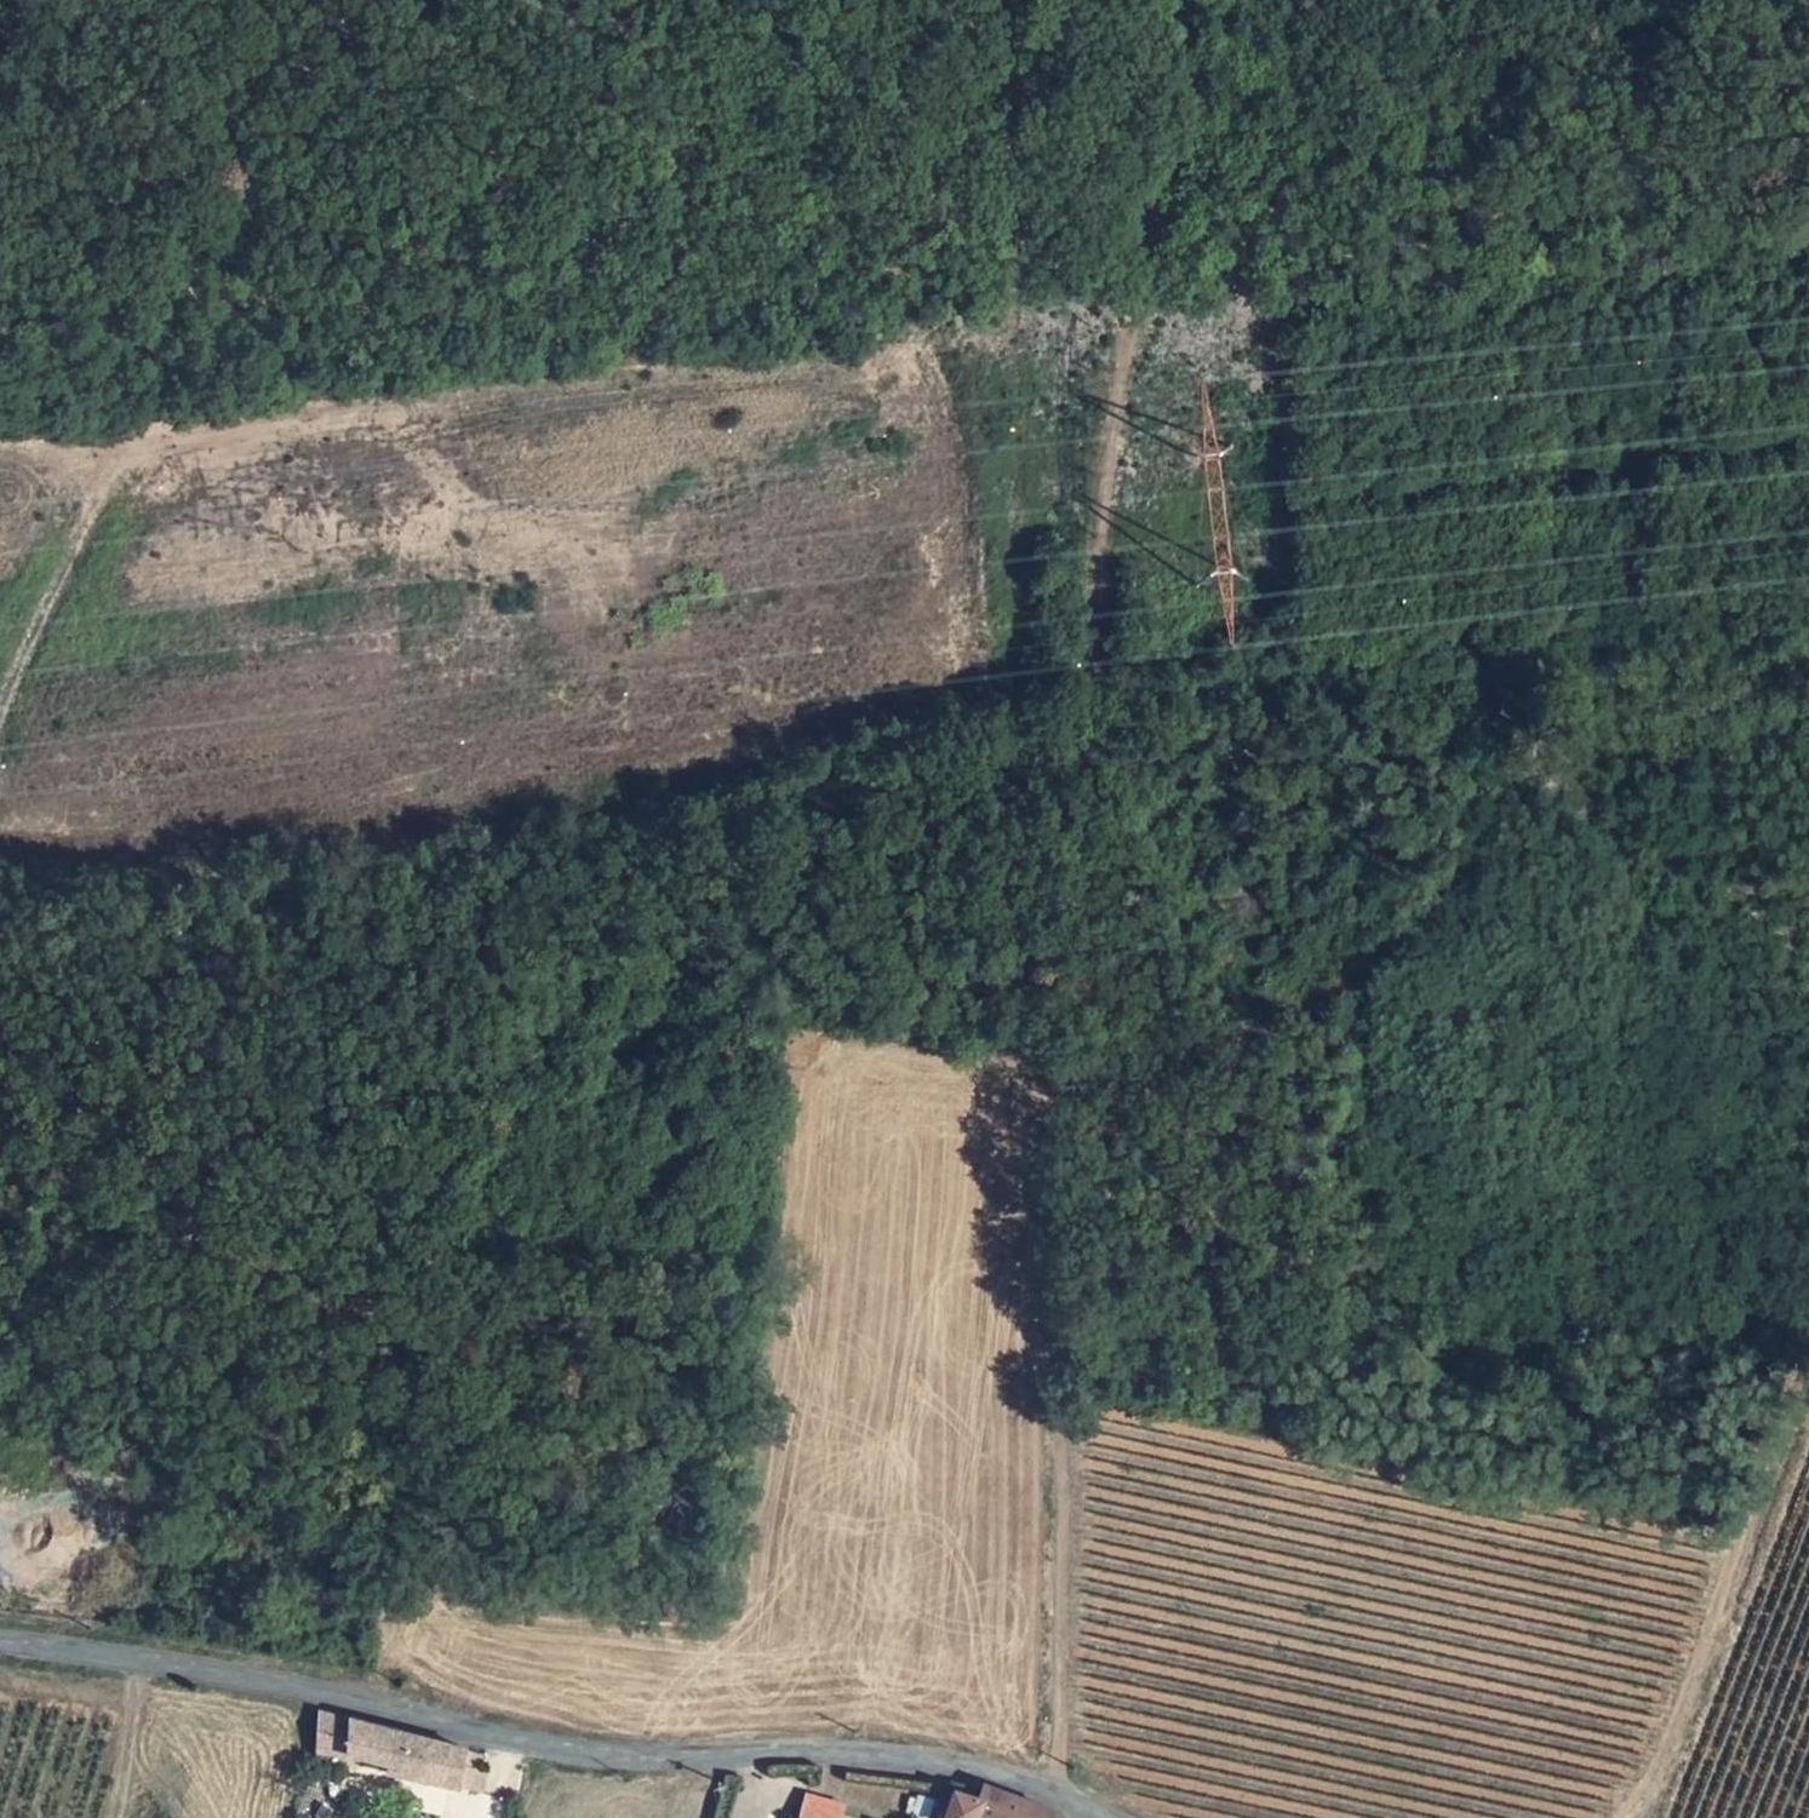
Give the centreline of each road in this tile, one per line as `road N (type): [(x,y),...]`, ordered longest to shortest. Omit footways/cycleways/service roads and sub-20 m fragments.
road 1 (unclassified): [(0,1643),(175,1666),(617,1756),(954,1764),(1090,1817)]
road 2 (track): [(1619,1817),(1661,1760),(1694,1684),(1808,1353)]

